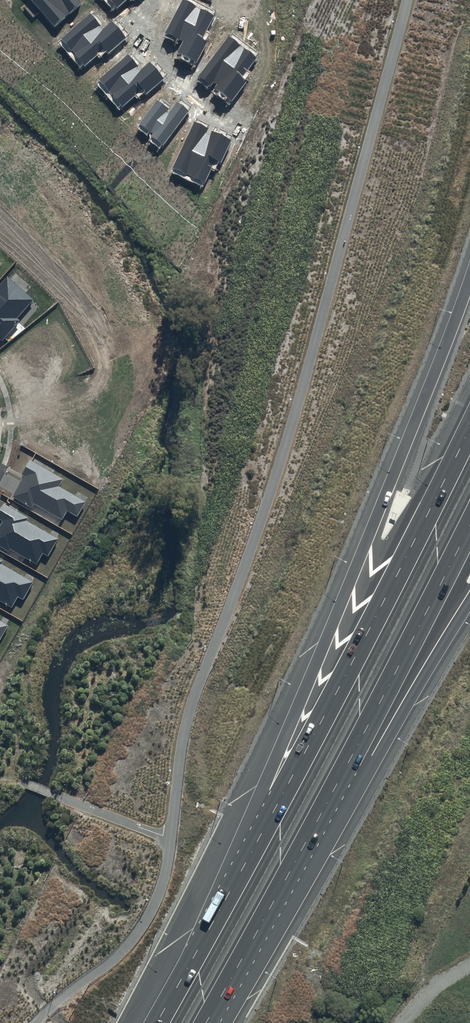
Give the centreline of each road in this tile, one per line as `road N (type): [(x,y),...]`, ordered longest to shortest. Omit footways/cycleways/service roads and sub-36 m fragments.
road 1 (motorway): [(248,858),(280,746),(469,279)]
road 2 (motorway): [(248,858),(469,428)]
road 3 (motorway): [(469,527),(270,909)]
road 4 (motorway): [(469,602),(270,909)]
road 5 (motorway): [(156,1022),(248,858)]
road 6 (motorway): [(270,909),(206,1022)]

